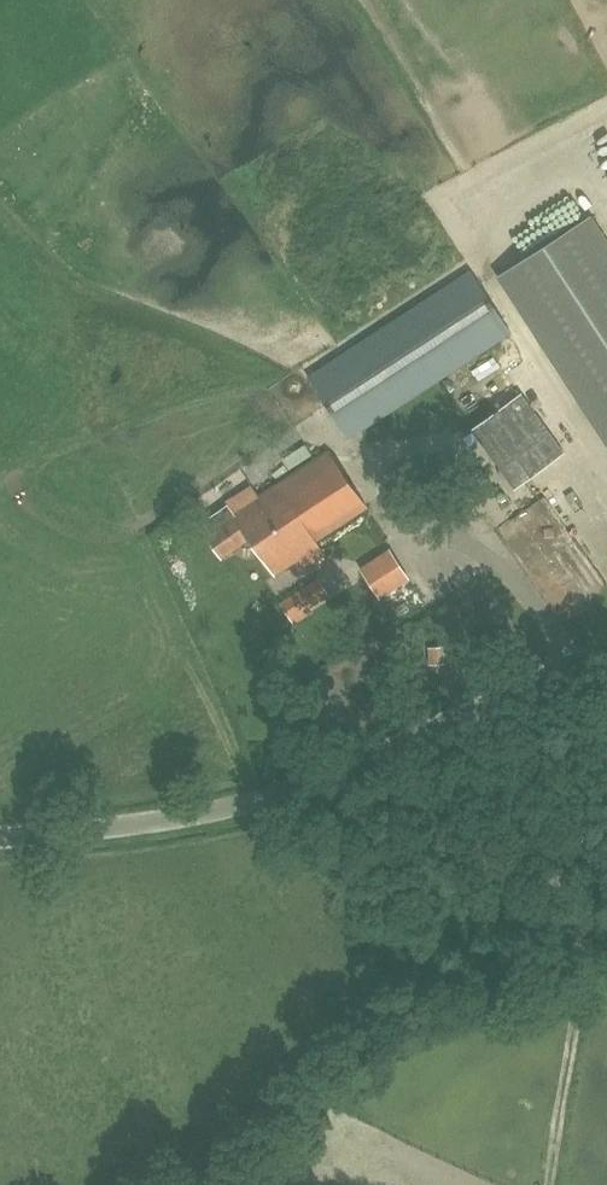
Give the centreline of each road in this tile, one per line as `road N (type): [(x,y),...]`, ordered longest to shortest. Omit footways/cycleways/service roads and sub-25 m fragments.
road 1 (unclassified): [(0,837),(170,818),(260,797),(606,652)]
road 2 (track): [(558,1006),(572,1041),(549,1184)]

